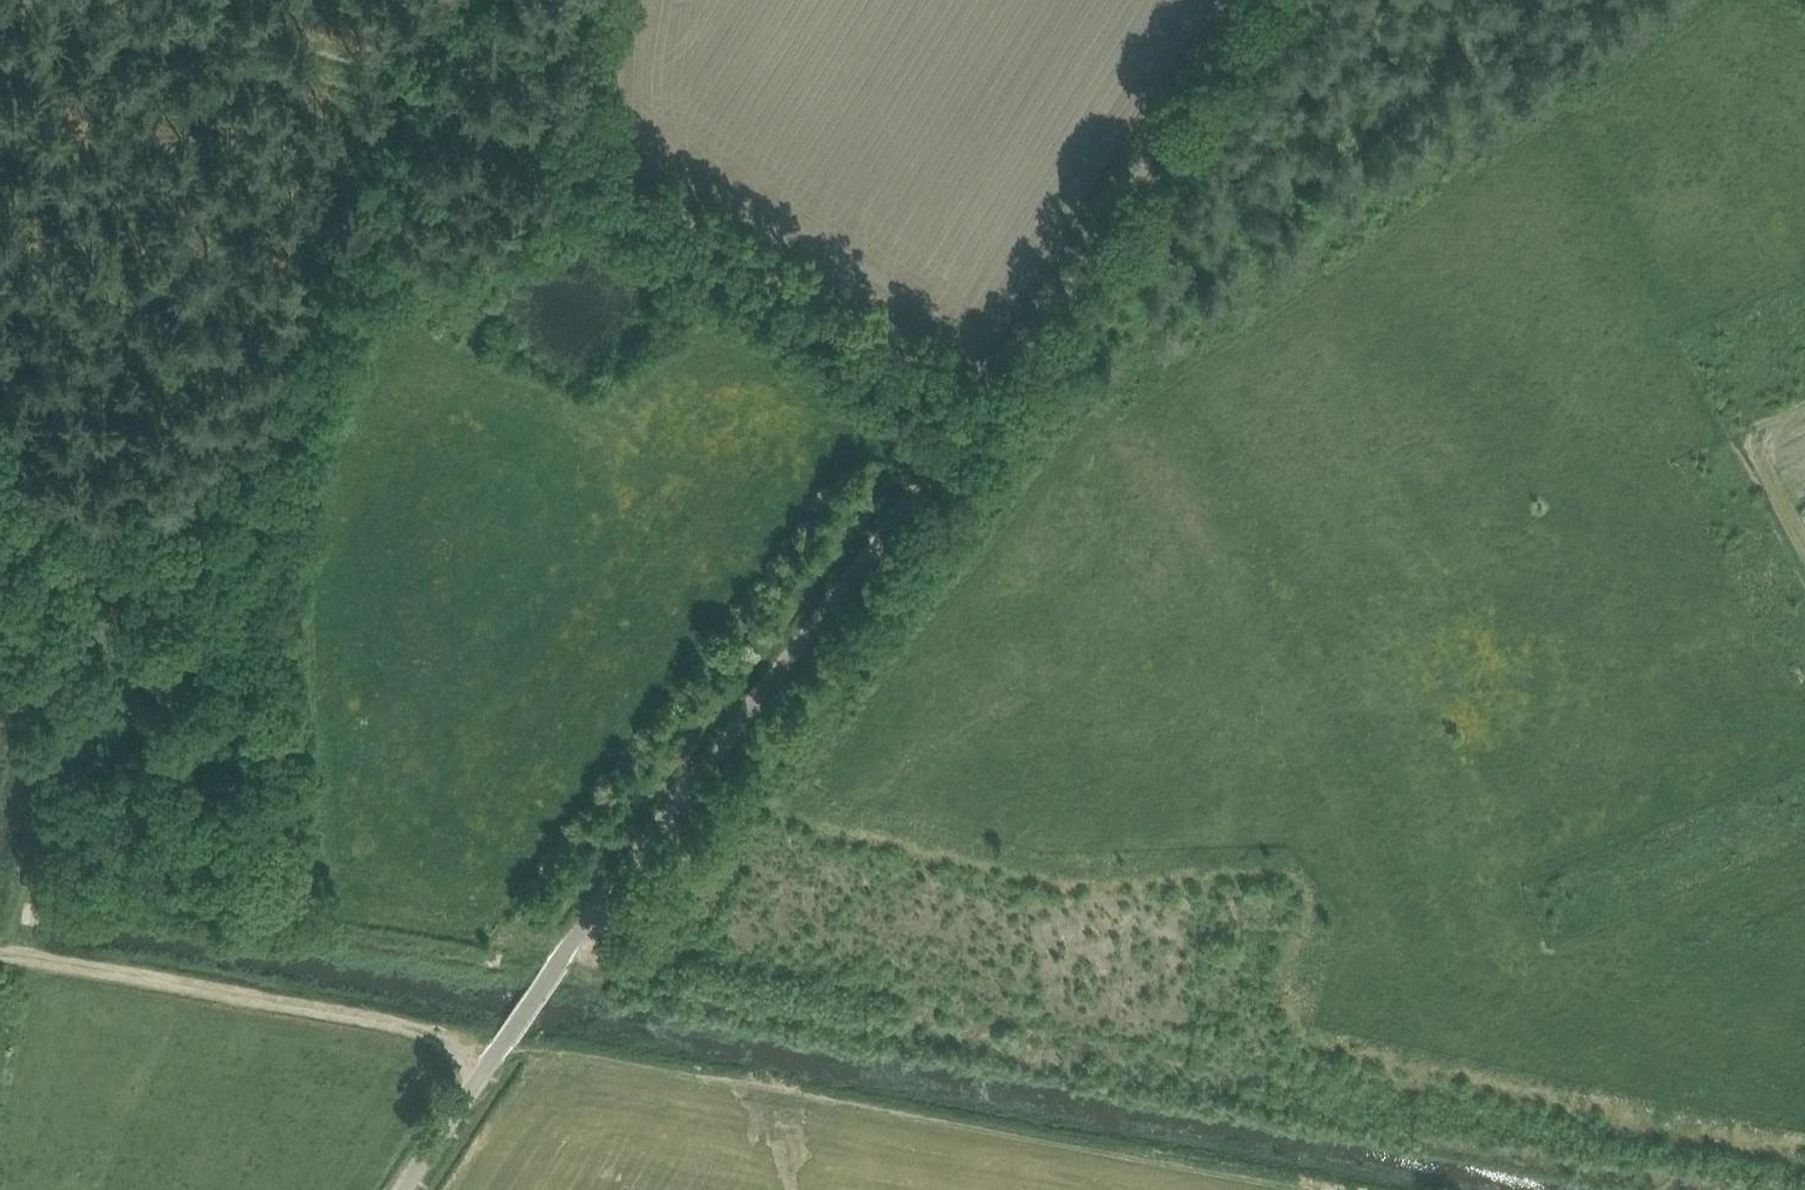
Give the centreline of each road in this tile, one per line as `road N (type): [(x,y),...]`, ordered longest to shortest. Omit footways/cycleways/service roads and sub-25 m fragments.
road 1 (unclassified): [(408,1189),(565,955),(1001,381),(1247,0)]
road 2 (track): [(463,0),(438,59),(969,423)]
road 3 (track): [(496,1057),(438,1032),(0,958)]

